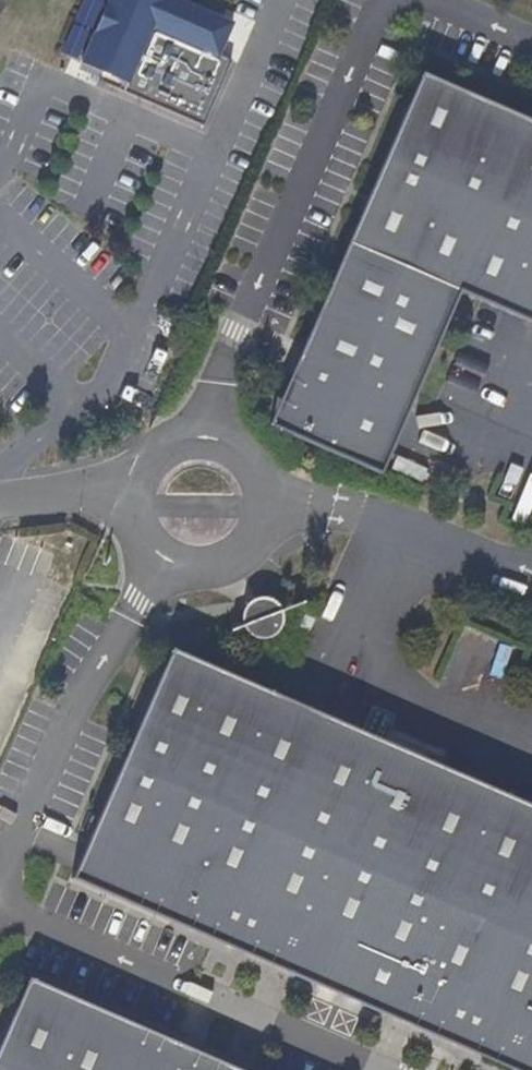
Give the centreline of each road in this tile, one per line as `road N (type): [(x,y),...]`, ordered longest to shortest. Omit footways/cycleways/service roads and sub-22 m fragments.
road 1 (unclassified): [(129,497),(148,551),(202,572),(253,545),(267,509)]
road 2 (unclassified): [(267,509),(247,455),(194,434),(157,447),(129,497)]
road 3 (unclassified): [(129,497),(0,498)]

